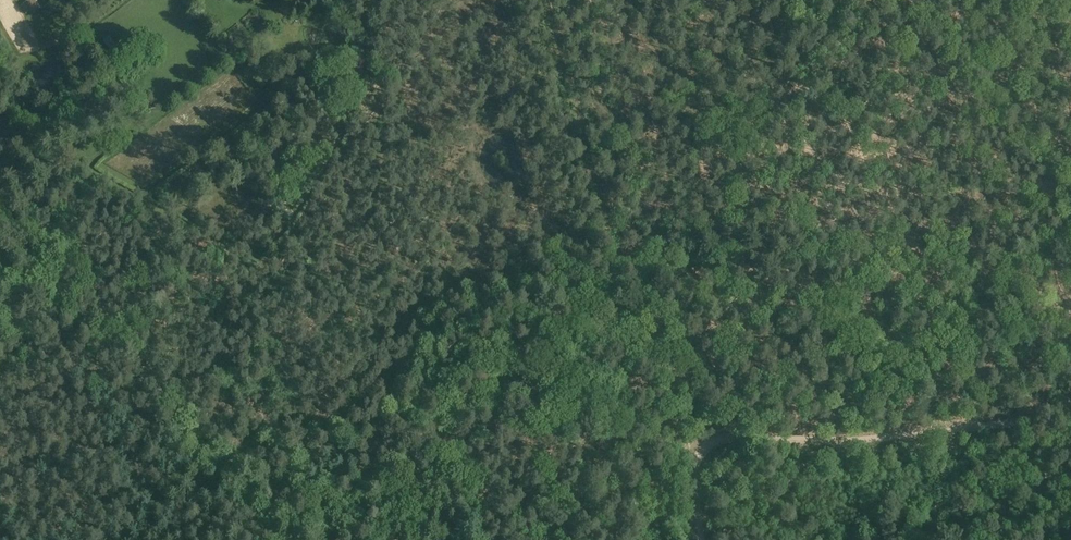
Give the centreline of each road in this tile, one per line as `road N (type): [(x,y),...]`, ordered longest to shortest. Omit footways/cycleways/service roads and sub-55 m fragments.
road 1 (track): [(1070,401),(972,430),(885,441),(704,445),(693,470),(702,539)]
road 2 (track): [(0,209),(61,312),(133,354),(292,539)]

